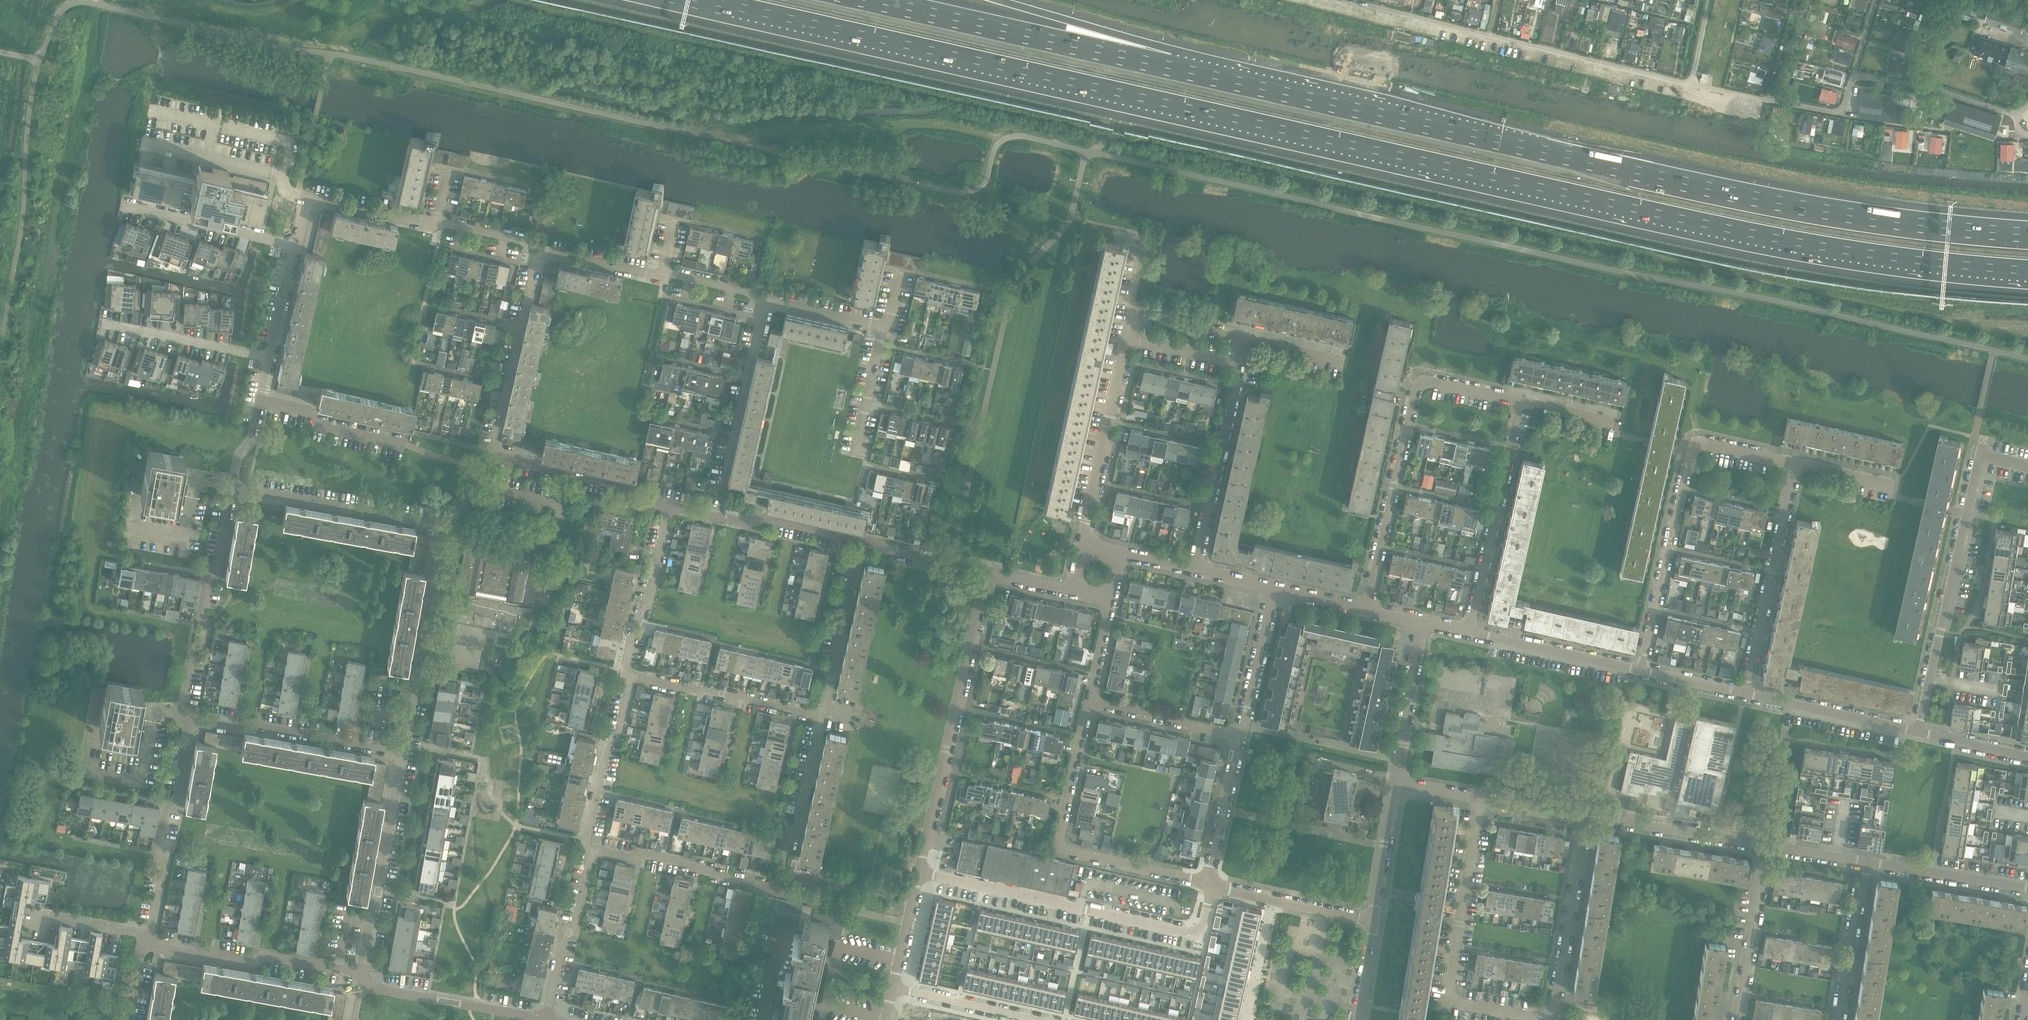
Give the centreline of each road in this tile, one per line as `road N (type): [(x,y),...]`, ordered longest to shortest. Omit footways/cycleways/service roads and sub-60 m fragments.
road 1 (motorway): [(708,0),(1744,232),(2027,271)]
road 2 (motorway): [(2027,235),(1754,198),(1170,68)]
road 3 (residential): [(1588,816),(1554,1019),(1448,1002),(1481,800)]
road 4 (residential): [(1641,671),(1693,440),(1794,464)]
road 5 (residential): [(920,873),(1201,936),(1208,884)]
road 6 (residential): [(1366,609),(1419,382),(1523,403)]
road 7 (motorway): [(1170,68),(866,0)]
road 8 (residential): [(920,873),(985,572)]
road 9 (residential): [(1208,884),(1063,850),(1059,837),(1089,702)]
road 10 (residential): [(1918,732),(1984,441)]
road 11 (residential): [(186,718),(191,652),(203,643),(208,576),(219,565),(232,488)]
road 12 (residential): [(1082,547),(1132,314)]
road 13 (residential): [(1245,339),(1195,570)]
road 14 (residential): [(1794,464),(1744,694)]
road 15 (residential): [(1523,403),(1469,632)]
road 16 (residential): [(402,755),(442,526)]
road 17 (residential): [(362,980),(402,755)]
road 18 (residential): [(149,939),(186,718)]
road 19 (residential): [(362,980),(265,956),(249,963),(157,947),(149,939)]
road 20 (residential): [(716,516),(765,301)]
road 21 (residential): [(402,755),(186,718)]
road 22 (residential): [(442,526),(232,488)]
road 23 (residential): [(493,455),(538,250)]
road 24 (residential): [(823,718),(632,676)]
road 25 (residential): [(776,891),(644,853),(634,860),(594,851)]
road 26 (residential): [(544,1019),(372,988),(362,980)]
road 27 (residential): [(493,455),(624,484),(637,498),(670,507)]
road 28 (motorway): [(1170,68),(1069,22),(998,0)]
road 29 (residential): [(823,718),(864,540)]
road 30 (residential): [(594,851),(589,832),(632,676)]
road 31 (residential): [(1765,845),(1588,816)]
road 32 (residential): [(776,891),(823,718)]
road 33 (residential): [(1918,732),(1744,694)]
road 34 (residential): [(632,676),(627,659),(637,618),(648,607),(670,507)]
road 35 (residential): [(124,206),(296,245)]
road 36 (residential): [(1641,671),(1469,632)]
road 37 (residential): [(1738,1019),(1765,845)]
road 38 (residential): [(544,1019),(594,851)]
road 39 (residential): [(103,324),(271,357)]
road 40 (residential): [(1373,920),(1208,884)]
road 41 (residential): [(1396,784),(1422,622)]
road 42 (residential): [(2027,887),(1867,861)]
road 43 (residential): [(1867,861),(1840,1019)]
road 44 (residential): [(406,445),(320,426),(307,411),(261,400)]
road 45 (residential): [(1239,736),(1089,702)]
road 46 (residential): [(1208,884),(1239,736)]
road 47 (residential): [(1239,736),(1273,589)]
road 48 (residential): [(716,516),(864,540)]
road 49 (residential): [(1036,1019),(894,989)]
road 50 (residential): [(1373,920),(1396,784)]
road 51 (residential): [(437,223),(308,197)]
road 52 (residential): [(854,456),(883,329)]
road 53 (residential): [(664,273),(538,250)]
road 54 (residential): [(864,540),(985,572)]
road 55 (residential): [(883,329),(765,301)]

